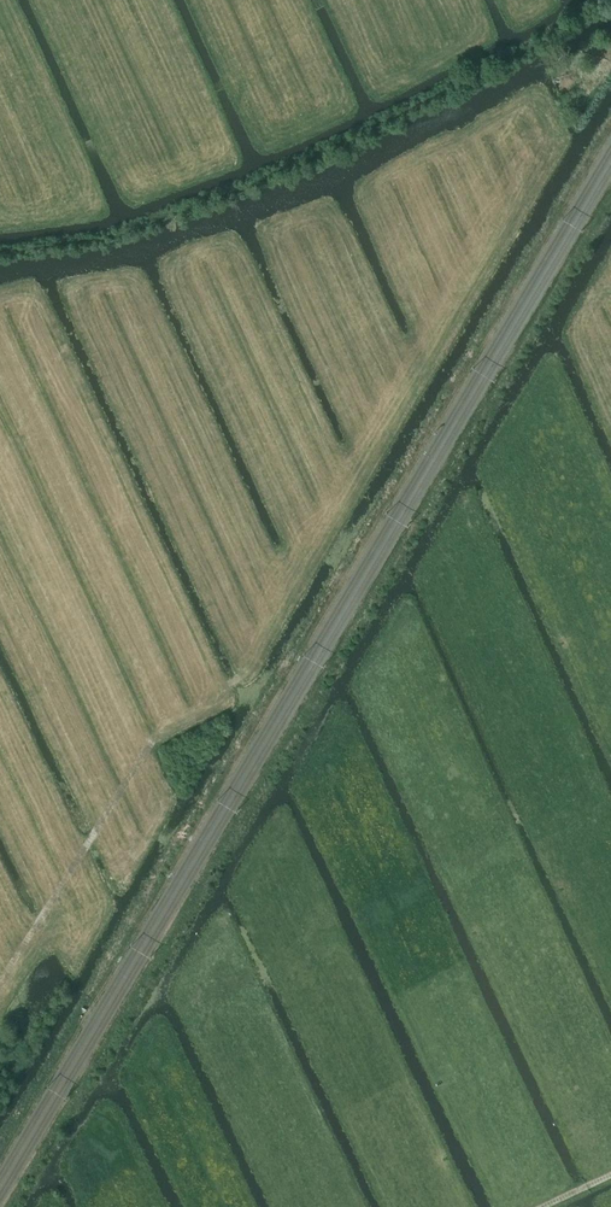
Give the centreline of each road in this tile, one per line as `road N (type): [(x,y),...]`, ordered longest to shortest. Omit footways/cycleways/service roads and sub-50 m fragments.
road 1 (track): [(0,983),(149,747)]

